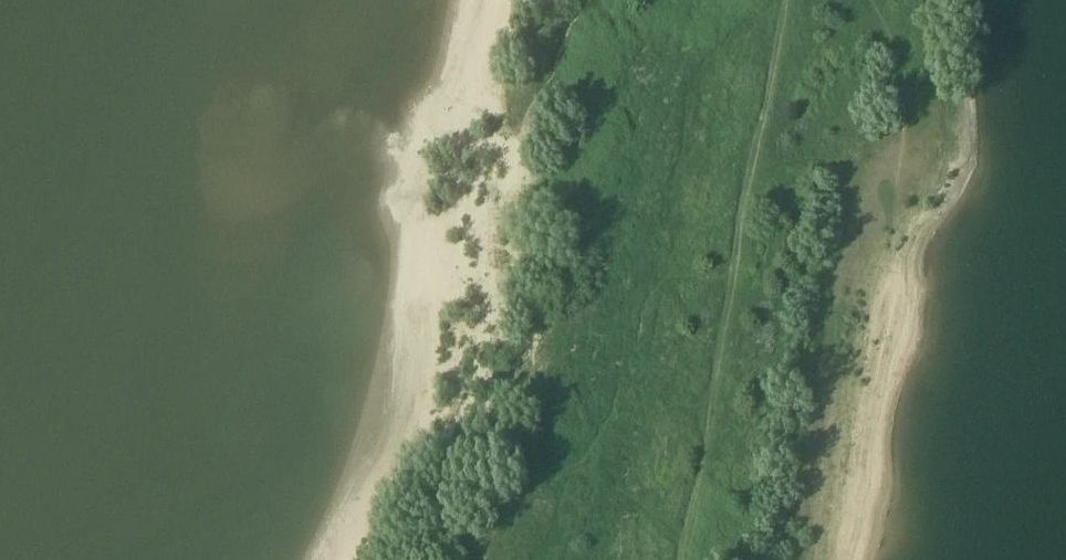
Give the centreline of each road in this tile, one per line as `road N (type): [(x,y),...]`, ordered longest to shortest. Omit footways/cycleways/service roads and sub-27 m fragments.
road 1 (track): [(785,0),(668,559)]

